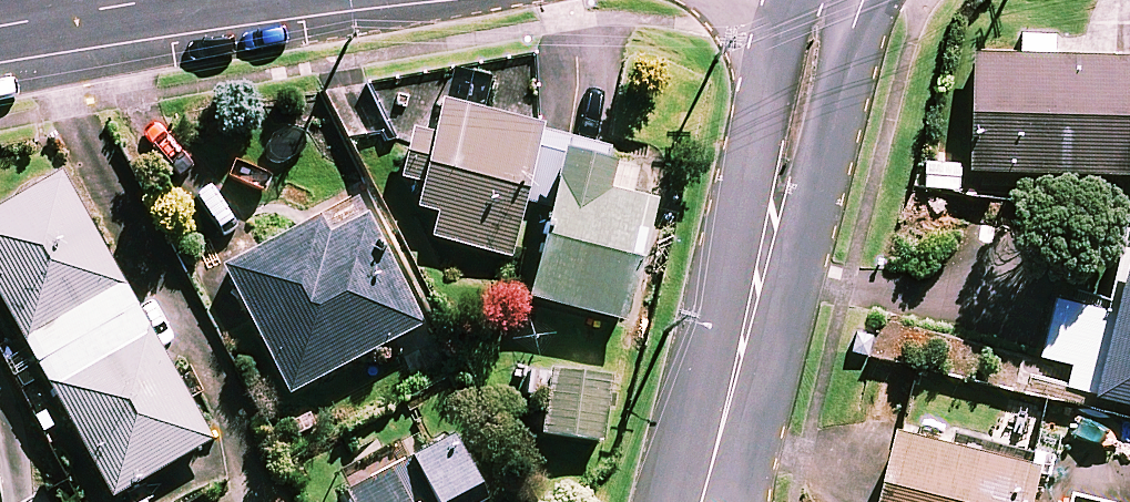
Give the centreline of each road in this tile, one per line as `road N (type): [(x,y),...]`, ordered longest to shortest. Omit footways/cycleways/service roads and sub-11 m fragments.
road 1 (tertiary): [(825,0),(701,501)]
road 2 (residential): [(0,29),(161,0)]

